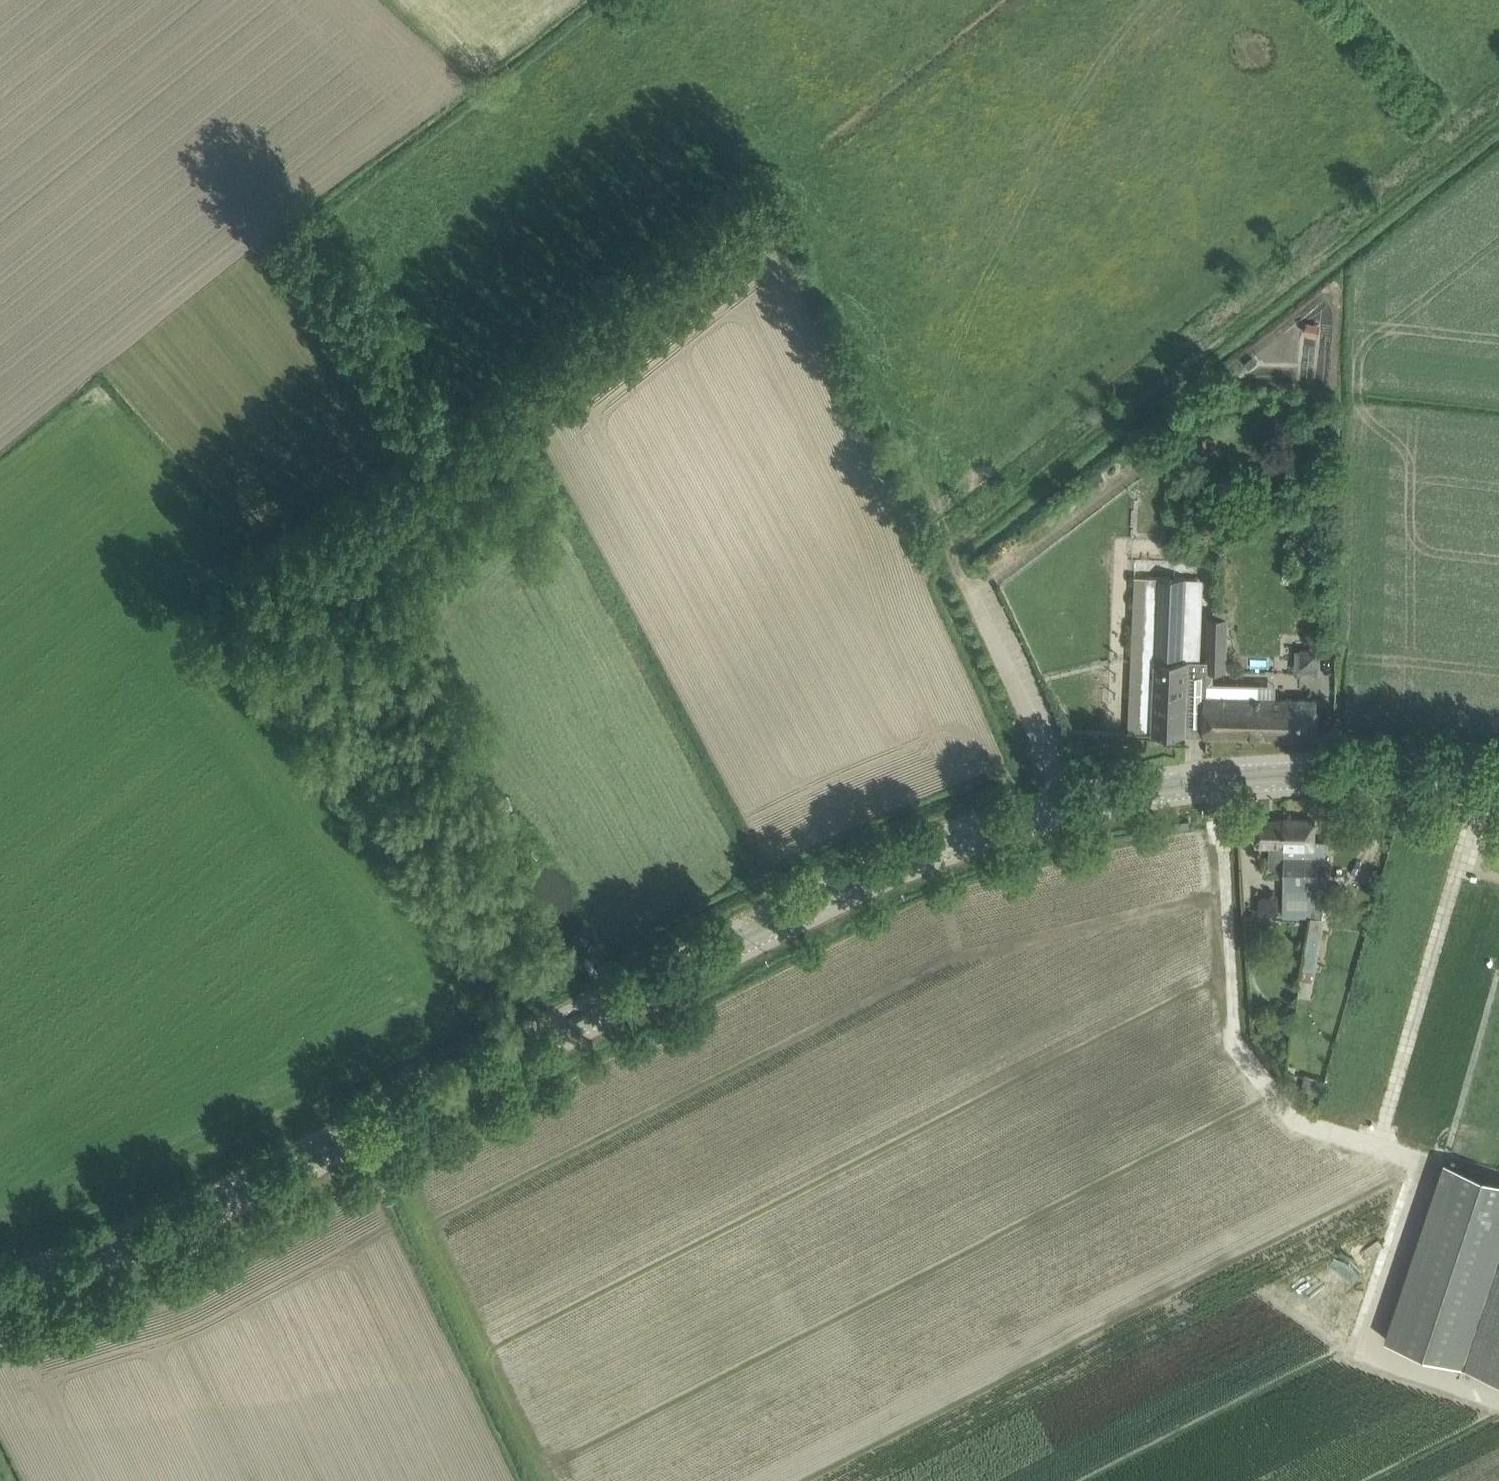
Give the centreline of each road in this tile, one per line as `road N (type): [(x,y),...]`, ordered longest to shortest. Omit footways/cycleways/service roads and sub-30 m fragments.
road 1 (tertiary): [(0,1286),(151,1232),(917,854),(1016,820),(1230,779),(1333,773),(1498,786)]

